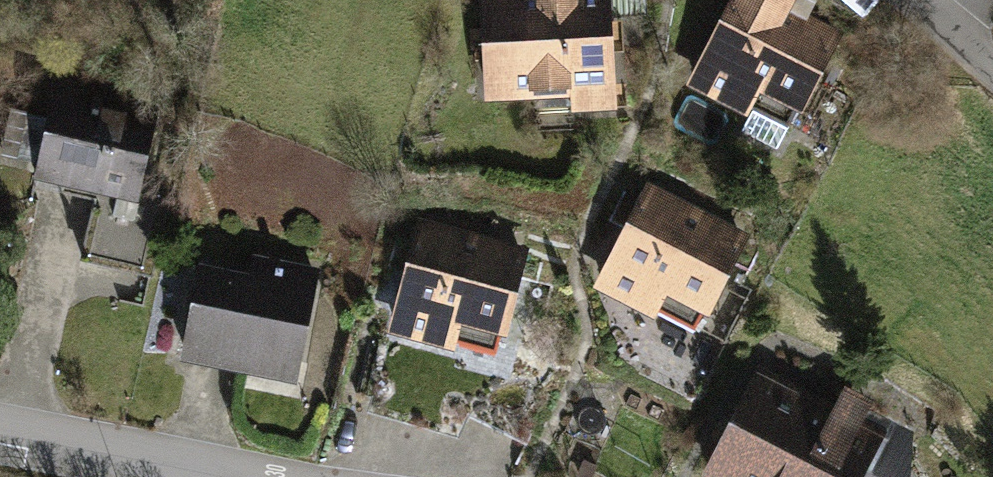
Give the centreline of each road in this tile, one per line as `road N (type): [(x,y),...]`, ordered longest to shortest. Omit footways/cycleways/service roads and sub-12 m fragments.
road 1 (residential): [(0,436),(218,476)]

